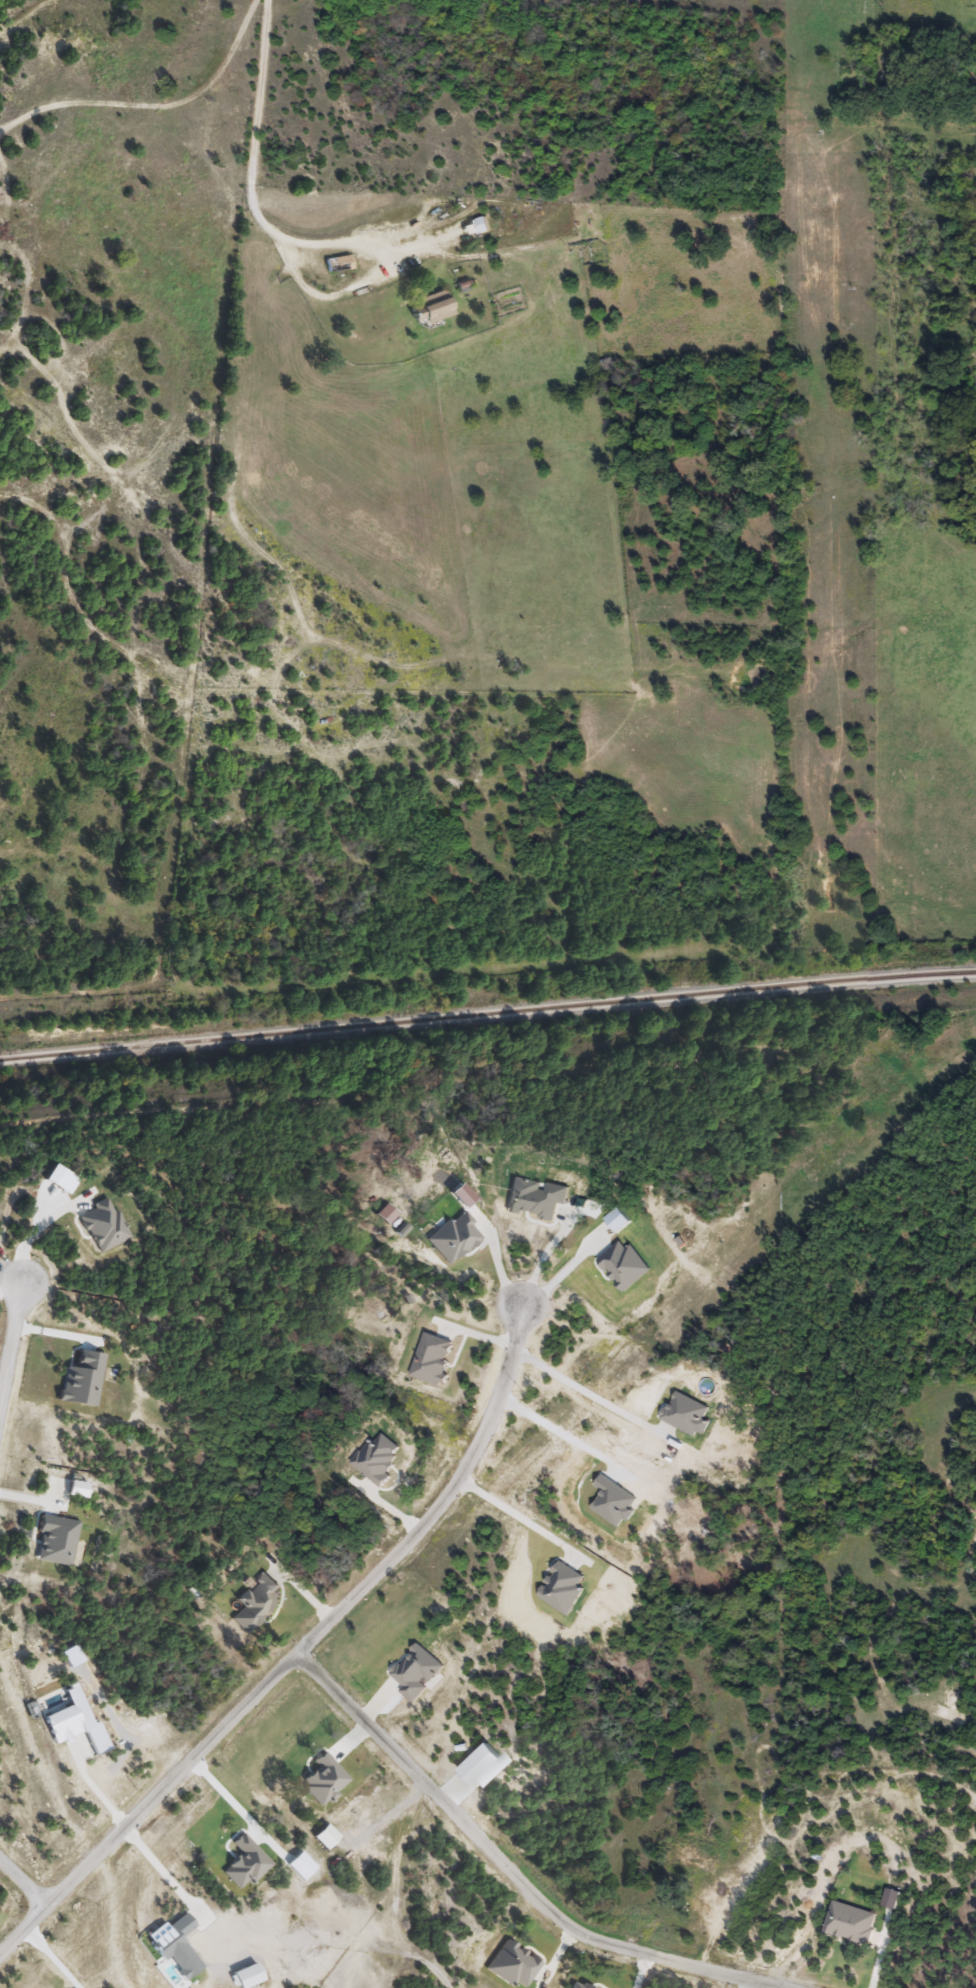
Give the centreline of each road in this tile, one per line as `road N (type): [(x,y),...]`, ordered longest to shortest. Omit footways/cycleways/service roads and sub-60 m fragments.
road 1 (residential): [(0,1950),(437,1500),(494,1401),(521,1305)]
road 2 (residential): [(294,1650),(581,1933),(812,1987)]
road 3 (residential): [(271,230),(246,189),(267,0)]

